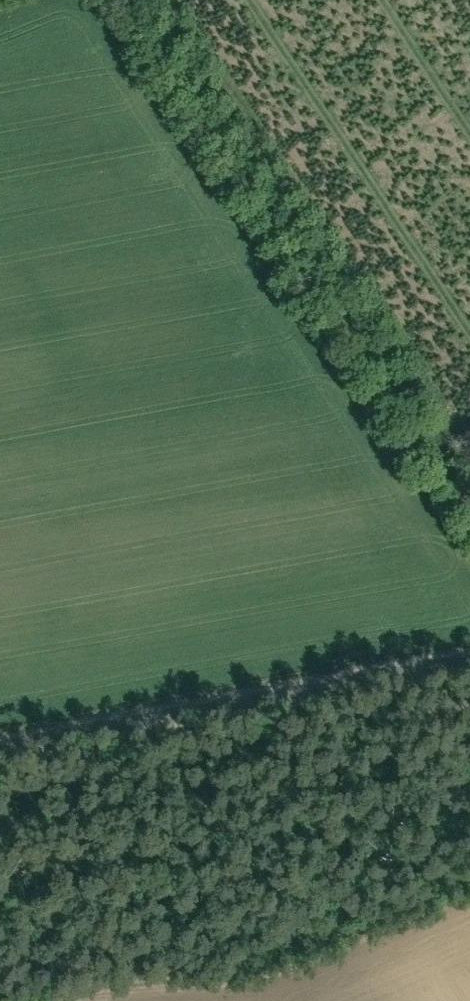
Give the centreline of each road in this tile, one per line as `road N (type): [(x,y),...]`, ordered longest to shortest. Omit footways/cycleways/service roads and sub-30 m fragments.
road 1 (unclassified): [(469,660),(0,748)]

